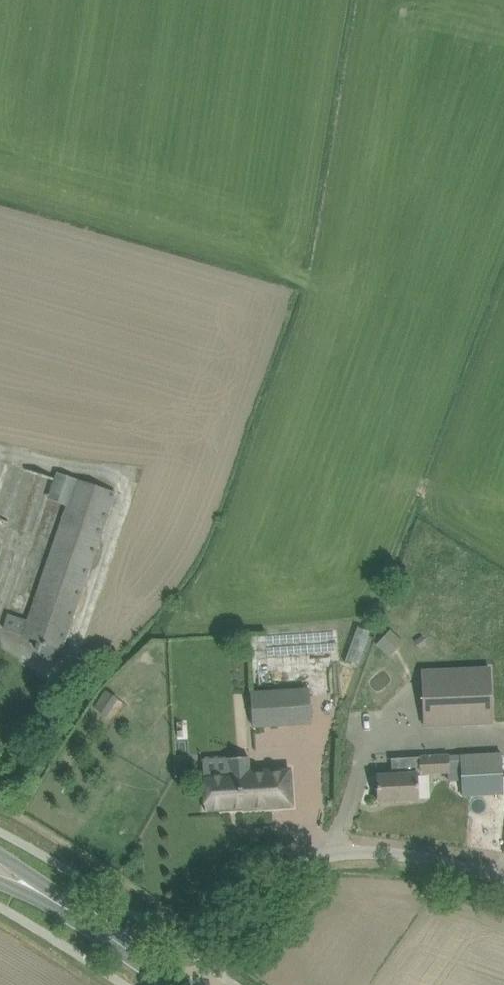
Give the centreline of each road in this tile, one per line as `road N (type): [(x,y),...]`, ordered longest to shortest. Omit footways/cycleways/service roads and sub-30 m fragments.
road 1 (unclassified): [(503,878),(363,851),(292,860),(217,970)]
road 2 (secondary): [(177,984),(35,890)]

